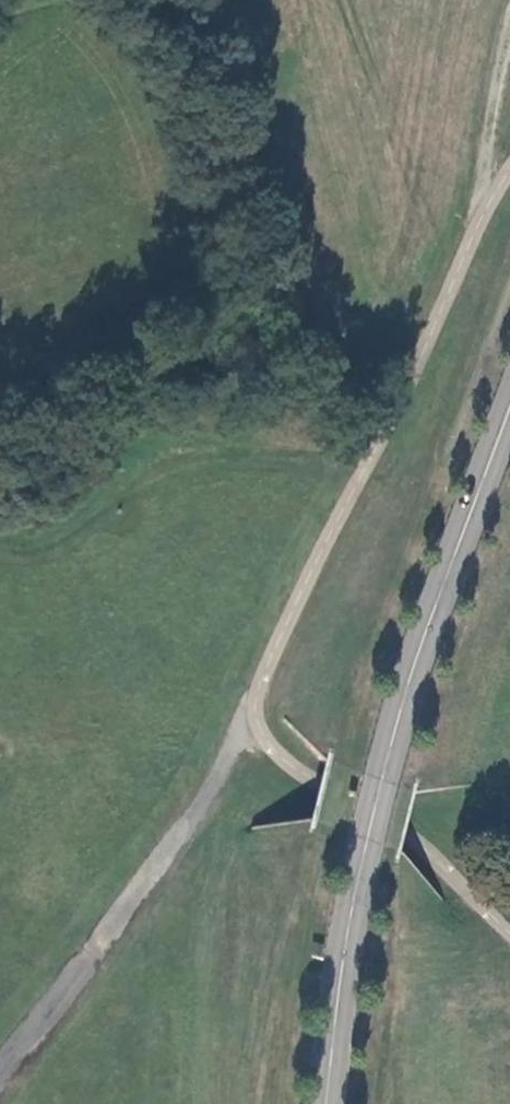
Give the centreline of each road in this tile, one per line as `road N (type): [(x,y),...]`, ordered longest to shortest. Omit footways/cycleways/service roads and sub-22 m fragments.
road 1 (unclassified): [(509,406),(428,625),(381,778),(345,944),(326,1103)]
road 2 (track): [(0,1072),(218,780),(252,719)]
road 3 (track): [(478,227),(509,31)]

